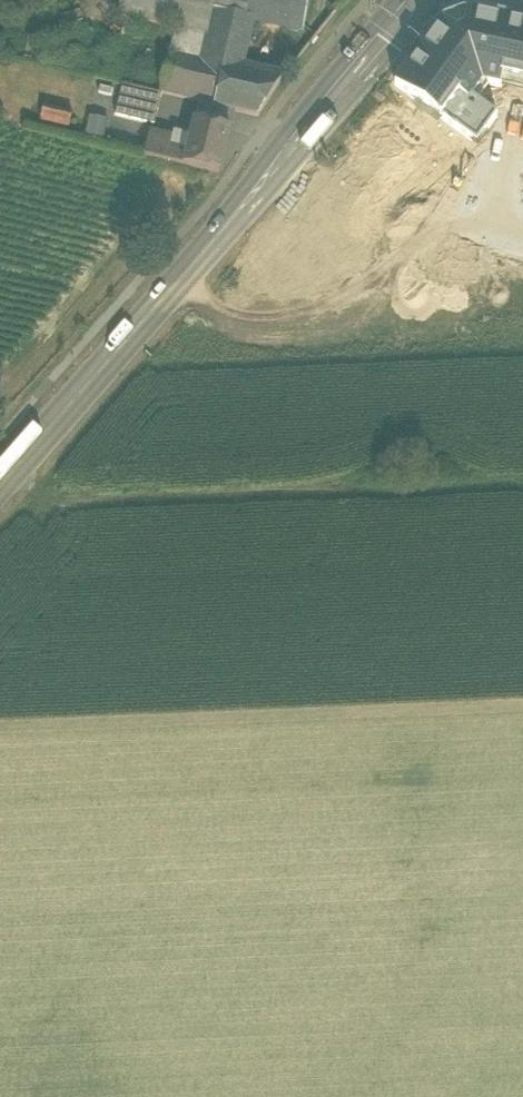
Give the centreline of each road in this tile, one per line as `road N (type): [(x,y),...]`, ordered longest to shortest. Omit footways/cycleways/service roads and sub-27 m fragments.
road 1 (primary): [(0,479),(412,0)]

